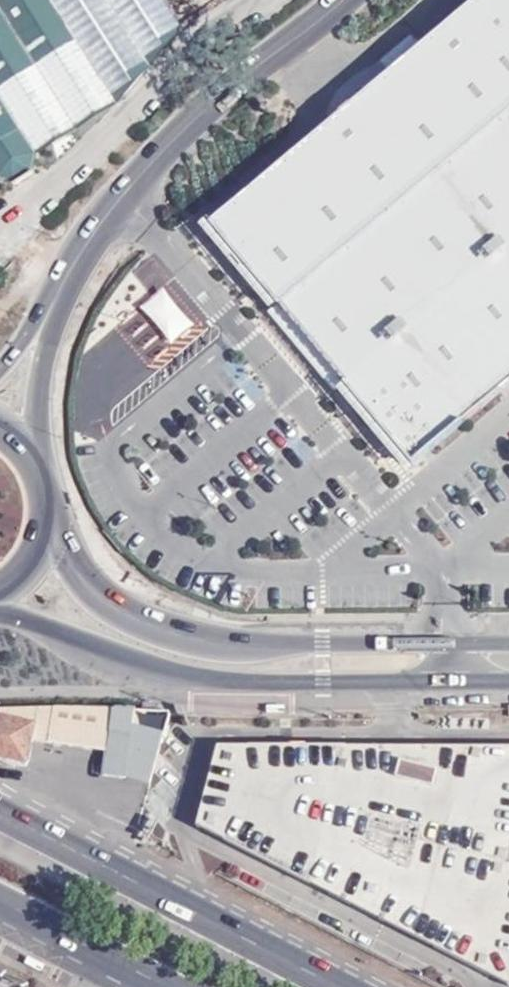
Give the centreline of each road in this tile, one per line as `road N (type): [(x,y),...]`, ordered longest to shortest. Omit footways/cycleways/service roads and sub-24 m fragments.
road 1 (secondary): [(0,608),(92,648),(194,679),(508,682)]
road 2 (secondary): [(508,642),(250,644),(189,637),(151,625),(95,592),(46,523)]
road 3 (tertiary): [(341,0),(228,90),(118,200),(50,308)]
road 4 (secondary): [(345,986),(0,808)]
road 5 (tertiary): [(37,463),(50,308)]

